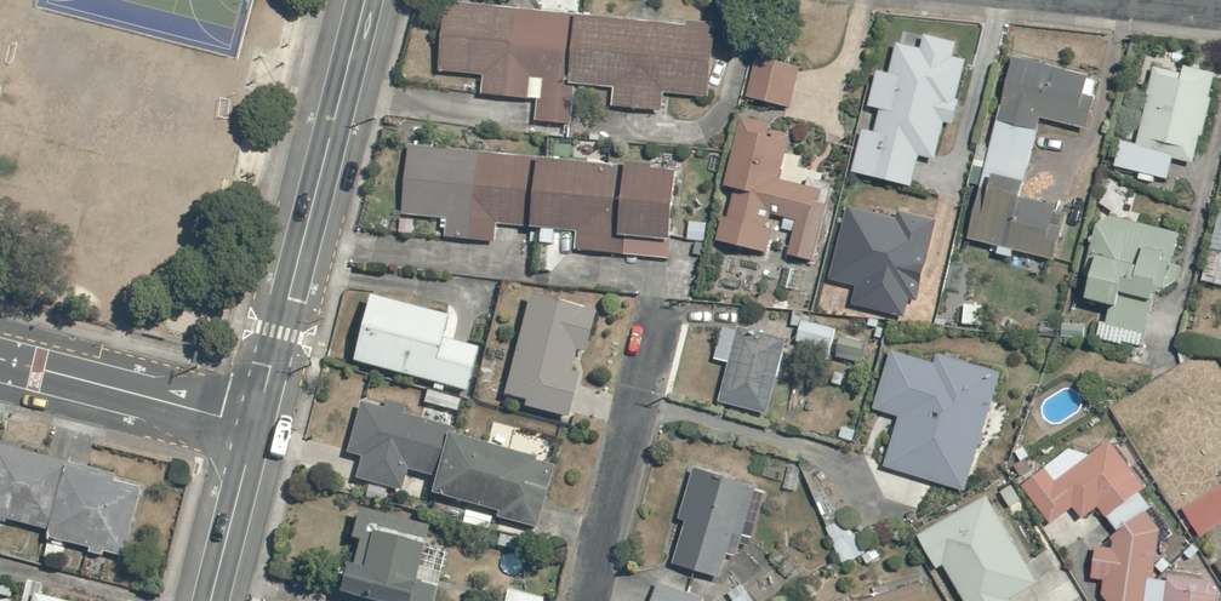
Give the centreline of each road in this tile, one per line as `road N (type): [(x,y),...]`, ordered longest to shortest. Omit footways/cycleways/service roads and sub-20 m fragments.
road 1 (secondary): [(253,426),(363,0)]
road 2 (residential): [(587,600),(664,306)]
road 3 (residential): [(0,361),(253,426)]
road 4 (secondary): [(207,600),(253,426)]

